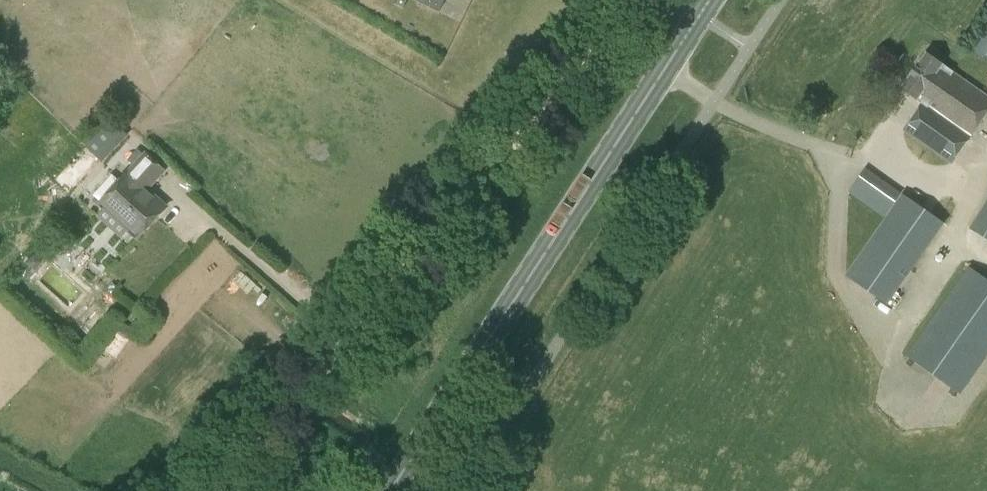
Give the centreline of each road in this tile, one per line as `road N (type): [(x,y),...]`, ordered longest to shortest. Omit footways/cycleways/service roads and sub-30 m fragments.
road 1 (track): [(195,490),(503,171),(648,0)]
road 2 (primary): [(391,490),(700,17)]

